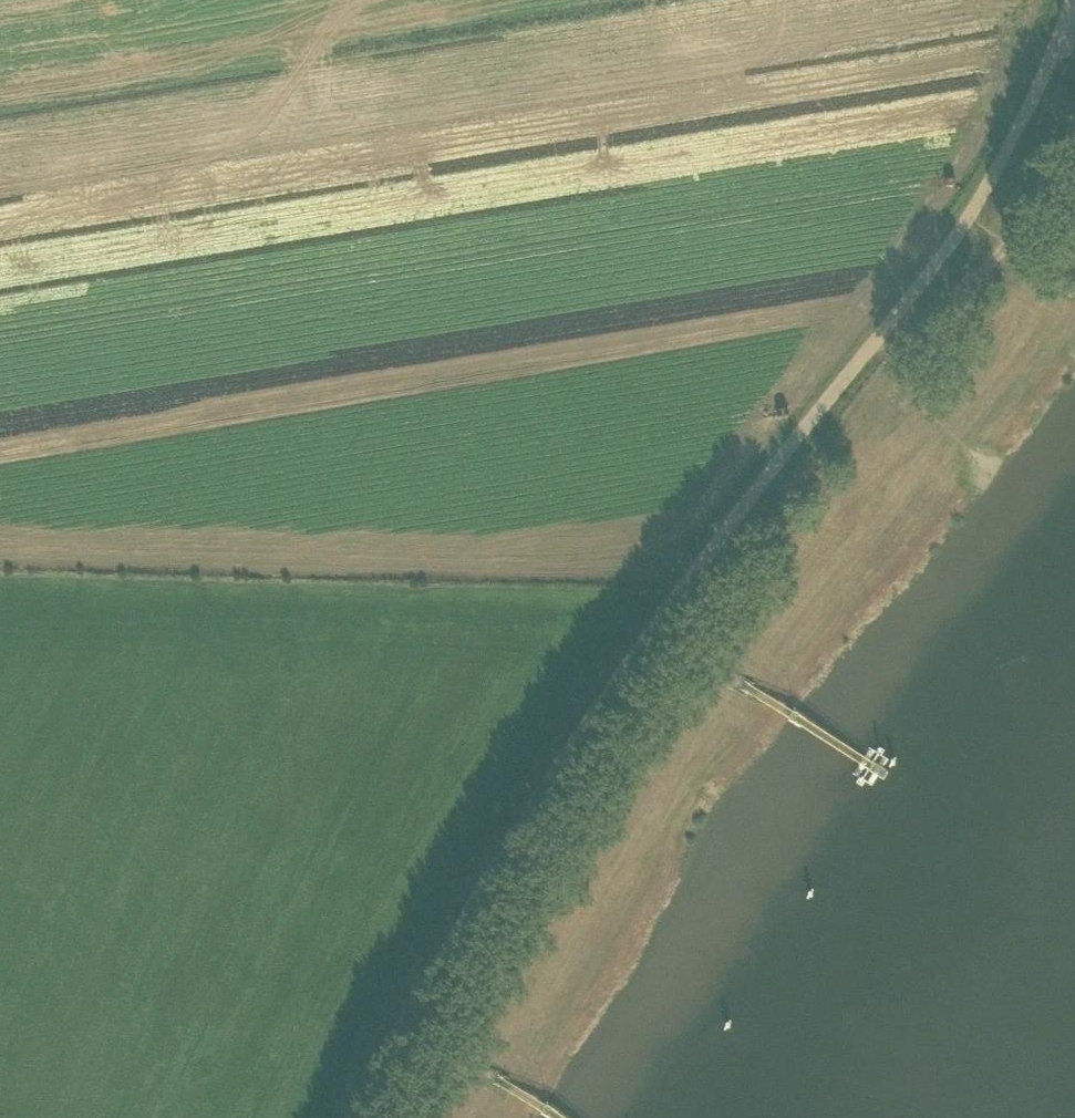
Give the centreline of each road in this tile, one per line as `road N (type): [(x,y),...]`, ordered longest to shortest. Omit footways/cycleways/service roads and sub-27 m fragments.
road 1 (unclassified): [(359,1117),(488,879),(669,612),(977,207),(1047,77),(1073,0)]

